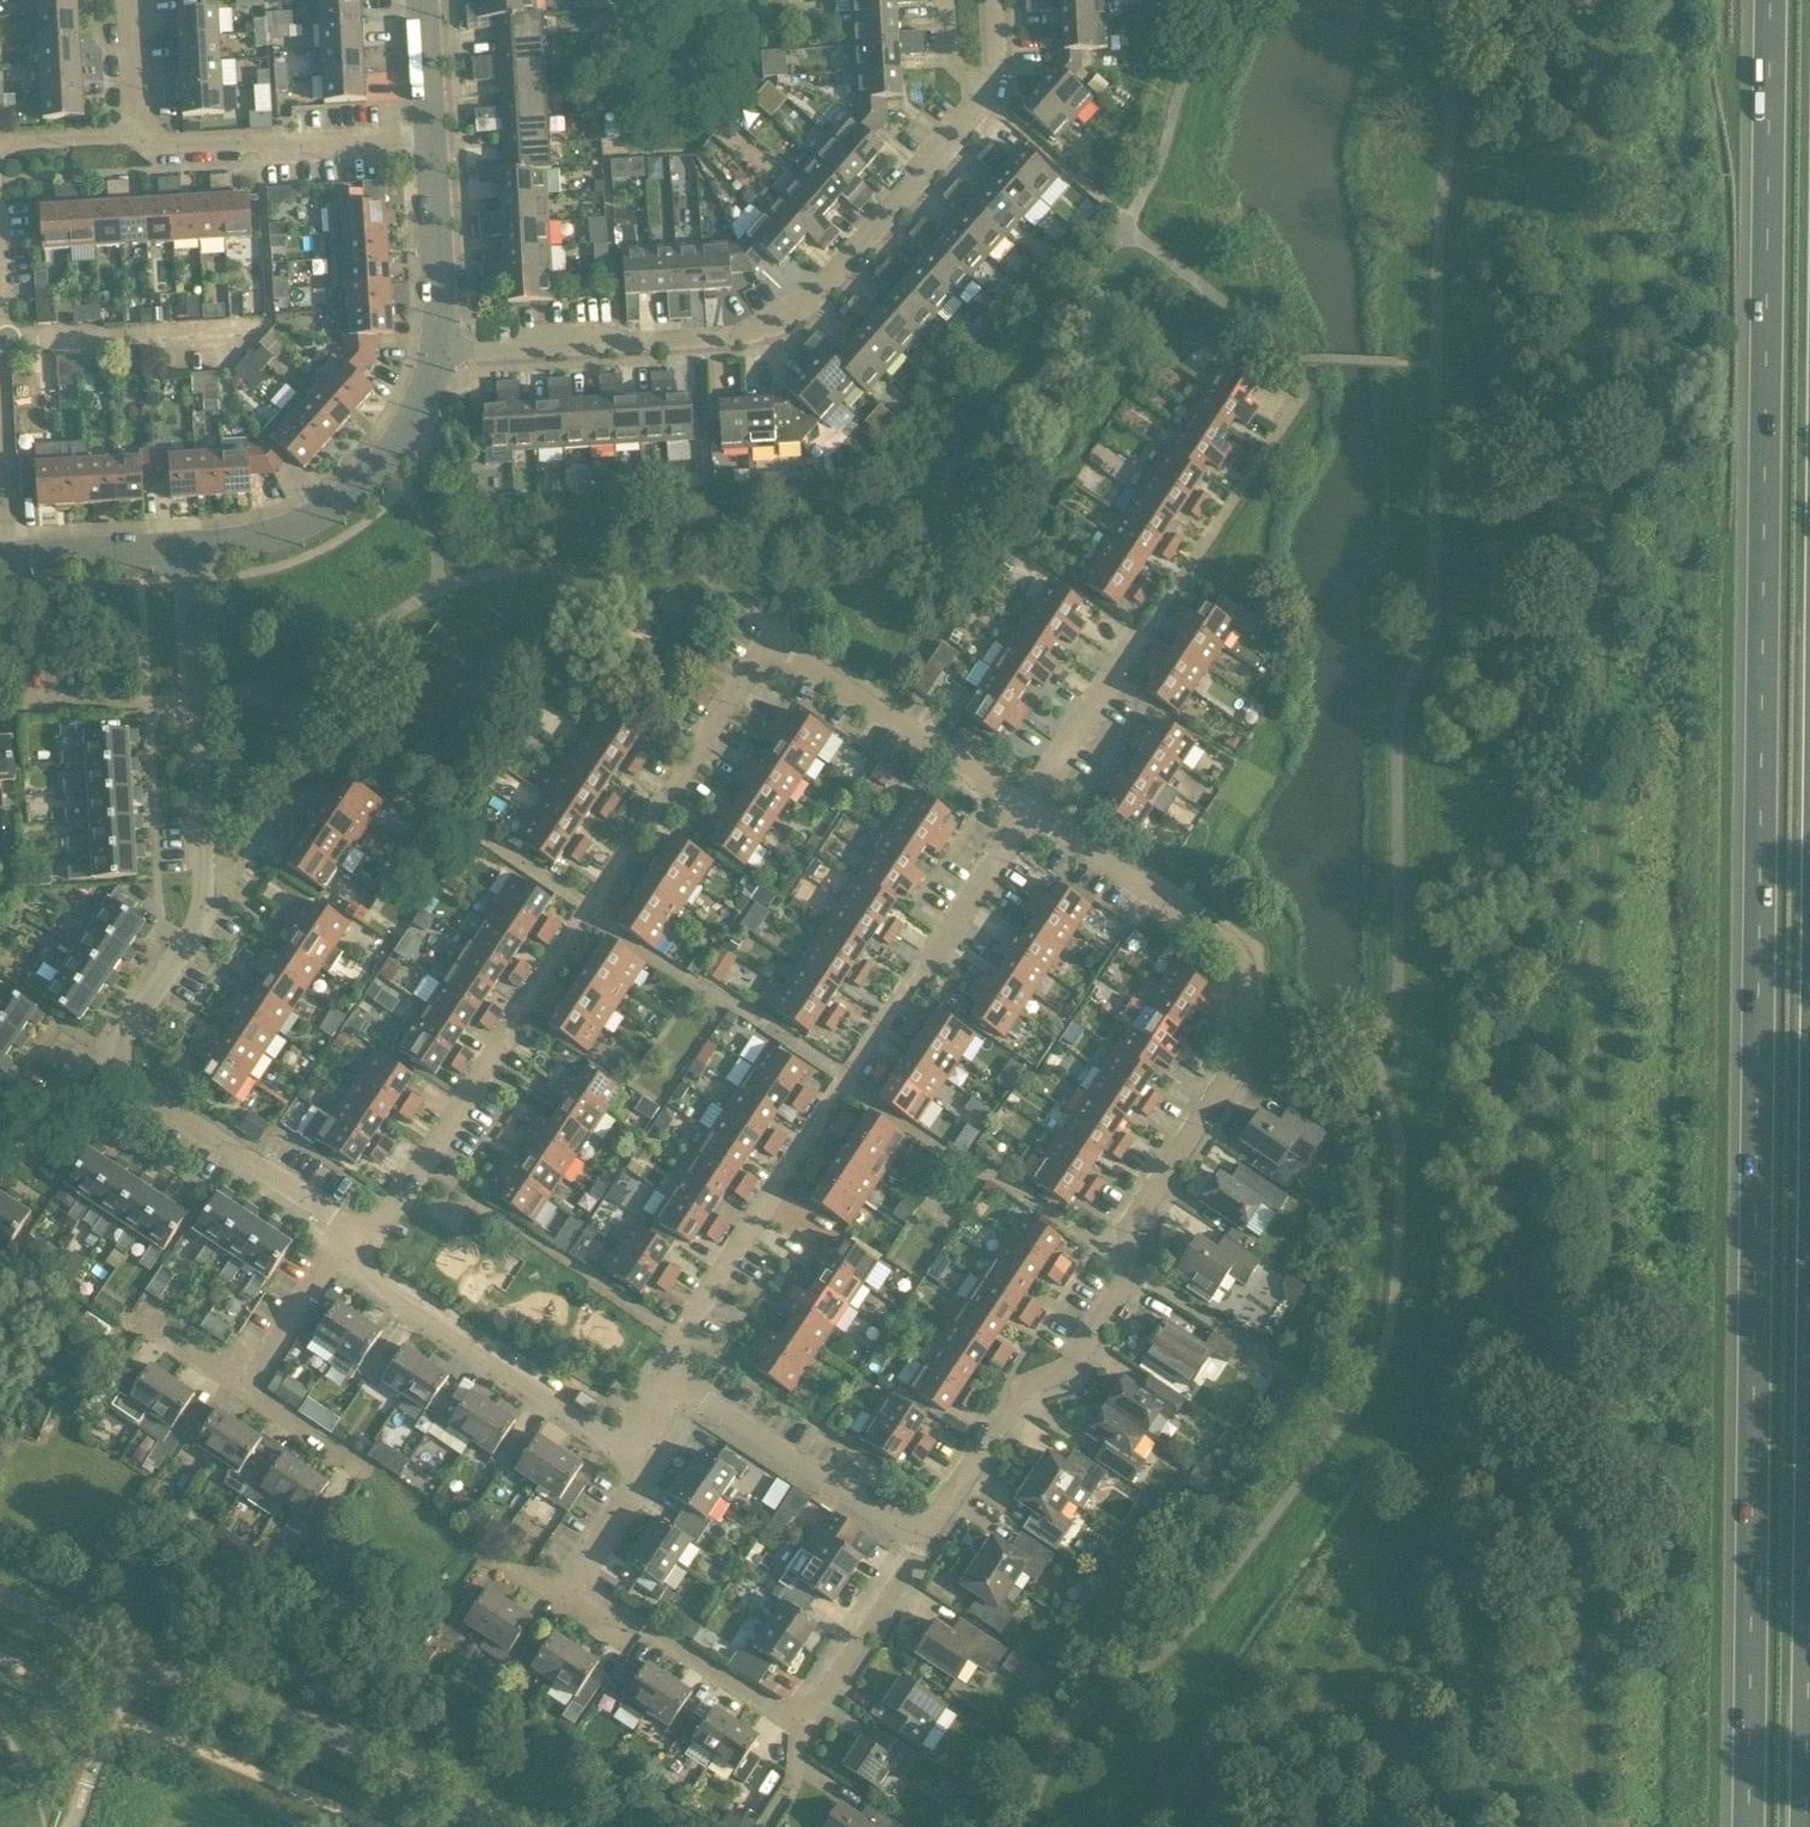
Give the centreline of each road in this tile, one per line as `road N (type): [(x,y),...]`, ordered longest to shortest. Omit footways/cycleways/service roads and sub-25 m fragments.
road 1 (motorway): [(1768,0),(1750,1826)]
road 2 (residential): [(363,1253),(572,933),(776,646),(1026,810)]
road 3 (residential): [(919,1543),(1022,1389),(1070,1368),(1132,1271),(1130,1231),(1243,1054),(1245,972),(1230,944),(1026,810)]
road 4 (residential): [(437,352),(735,337),(815,292),(985,100)]
road 5 (motorway): [(1798,1826),(1809,1212)]
road 6 (residential): [(108,1065),(197,928),(202,905),(184,548)]
road 7 (residential): [(919,1543),(798,1716),(782,1715),(584,1588)]
road 8 (unclassified): [(508,1826),(390,1762),(137,1651)]
road 9 (residential): [(646,1460),(382,1286),(363,1253)]
road 10 (residential): [(437,352),(415,411),(366,480),(330,509),(261,540),(184,548)]
road 11 (residential): [(919,1543),(663,1368)]
road 12 (residential): [(431,143),(276,150),(258,140),(154,146),(138,135)]
road 13 (residential): [(346,1236),(253,1161),(108,1065)]
road 14 (residential): [(232,350),(186,335),(0,343)]
road 15 (residential): [(663,1368),(783,1173)]
road 16 (residential): [(904,992),(1026,810)]
road 17 (residential): [(437,352),(431,143)]
road 18 (residential): [(1026,810),(1138,641)]
road 19 (residential): [(234,1396),(346,1236)]
road 20 (residential): [(0,367),(7,557)]
road 21 (unclassified): [(74,1826),(137,1651)]
road 22 (residential): [(184,548),(7,557)]
road 23 (residential): [(358,1479),(234,1396)]
road 24 (unclassified): [(137,1651),(0,1596)]
road 25 (residential): [(584,1588),(580,1572),(646,1460)]
road 26 (residential): [(431,143),(423,0)]
road 27 (residential): [(21,1161),(78,1069),(108,1065)]
road 28 (residential): [(138,135),(0,143)]
road 29 (residential): [(138,135),(131,0)]

